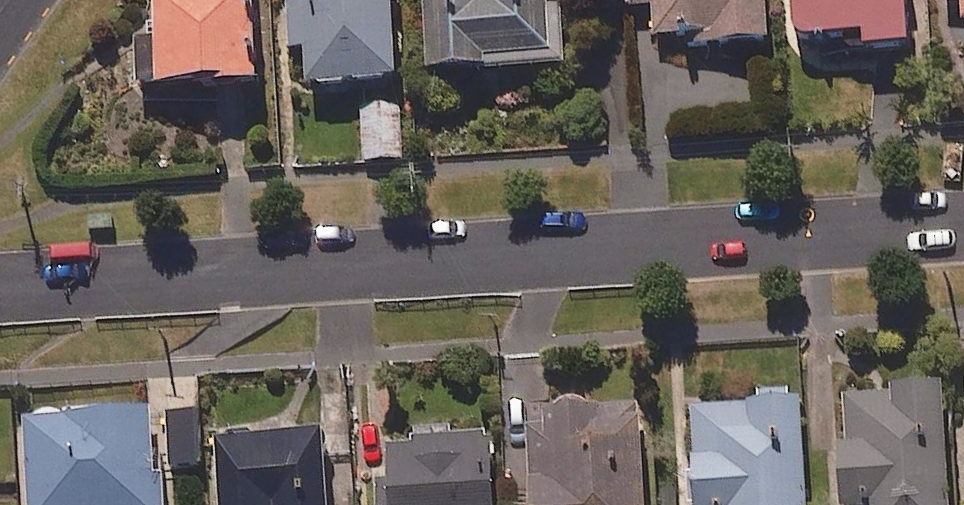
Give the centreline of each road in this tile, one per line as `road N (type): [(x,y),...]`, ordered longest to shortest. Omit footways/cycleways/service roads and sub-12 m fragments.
road 1 (residential): [(963,224),(0,286)]

